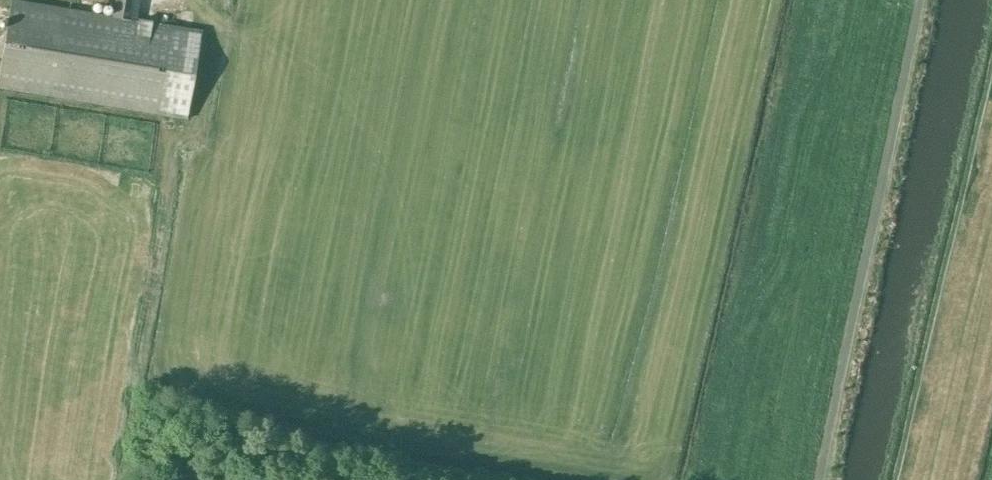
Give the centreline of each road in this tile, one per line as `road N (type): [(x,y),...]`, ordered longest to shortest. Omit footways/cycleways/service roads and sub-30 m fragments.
road 1 (track): [(908,0),(805,479)]
road 2 (track): [(991,63),(896,479)]

